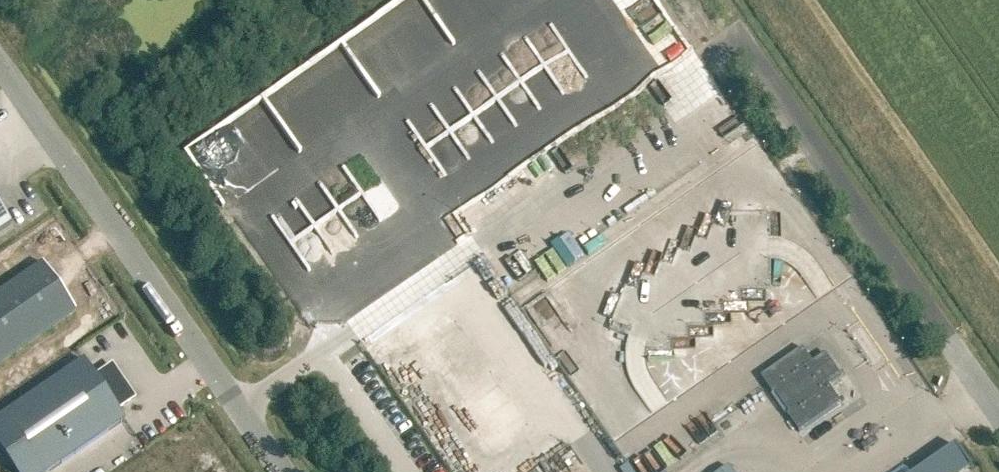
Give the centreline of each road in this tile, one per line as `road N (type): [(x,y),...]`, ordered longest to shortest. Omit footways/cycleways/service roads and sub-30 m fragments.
road 1 (unclassified): [(284,471),(0,66)]
road 2 (track): [(722,0),(819,154)]

